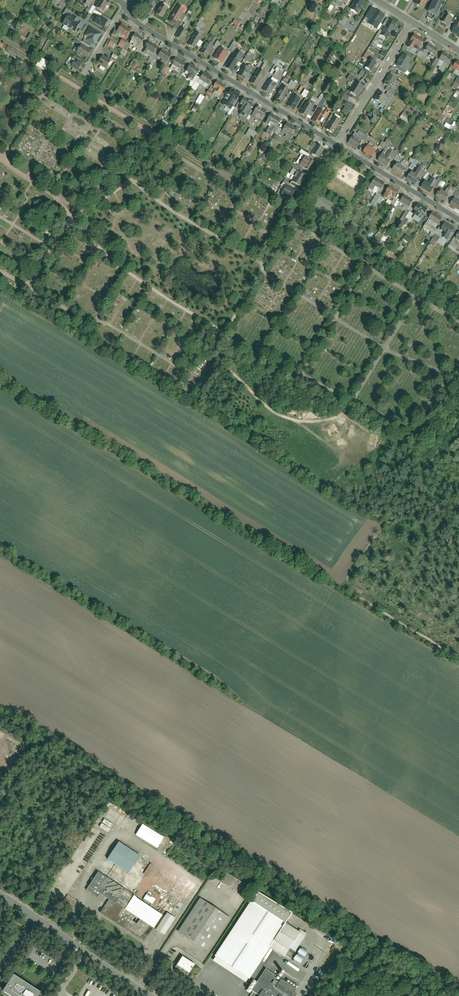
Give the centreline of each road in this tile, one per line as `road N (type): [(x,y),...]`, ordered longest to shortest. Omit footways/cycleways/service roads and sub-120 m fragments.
road 1 (residential): [(338,146),(126,19)]
road 2 (track): [(197,344),(283,416),(323,422),(353,401)]
road 3 (residential): [(338,146),(415,23)]
road 4 (residential): [(458,221),(338,146)]
road 5 (residential): [(35,918),(150,995)]

